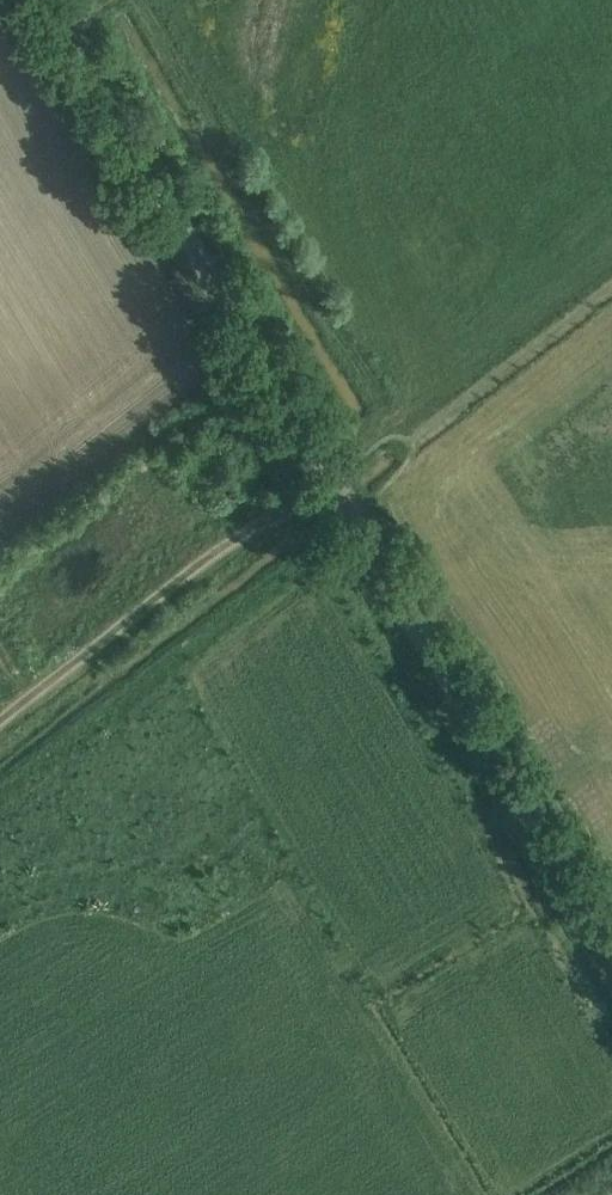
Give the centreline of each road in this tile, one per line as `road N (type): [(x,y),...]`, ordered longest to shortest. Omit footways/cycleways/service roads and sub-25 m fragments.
road 1 (unclassified): [(611,945),(43,0)]
road 2 (track): [(0,719),(256,524),(338,491)]

